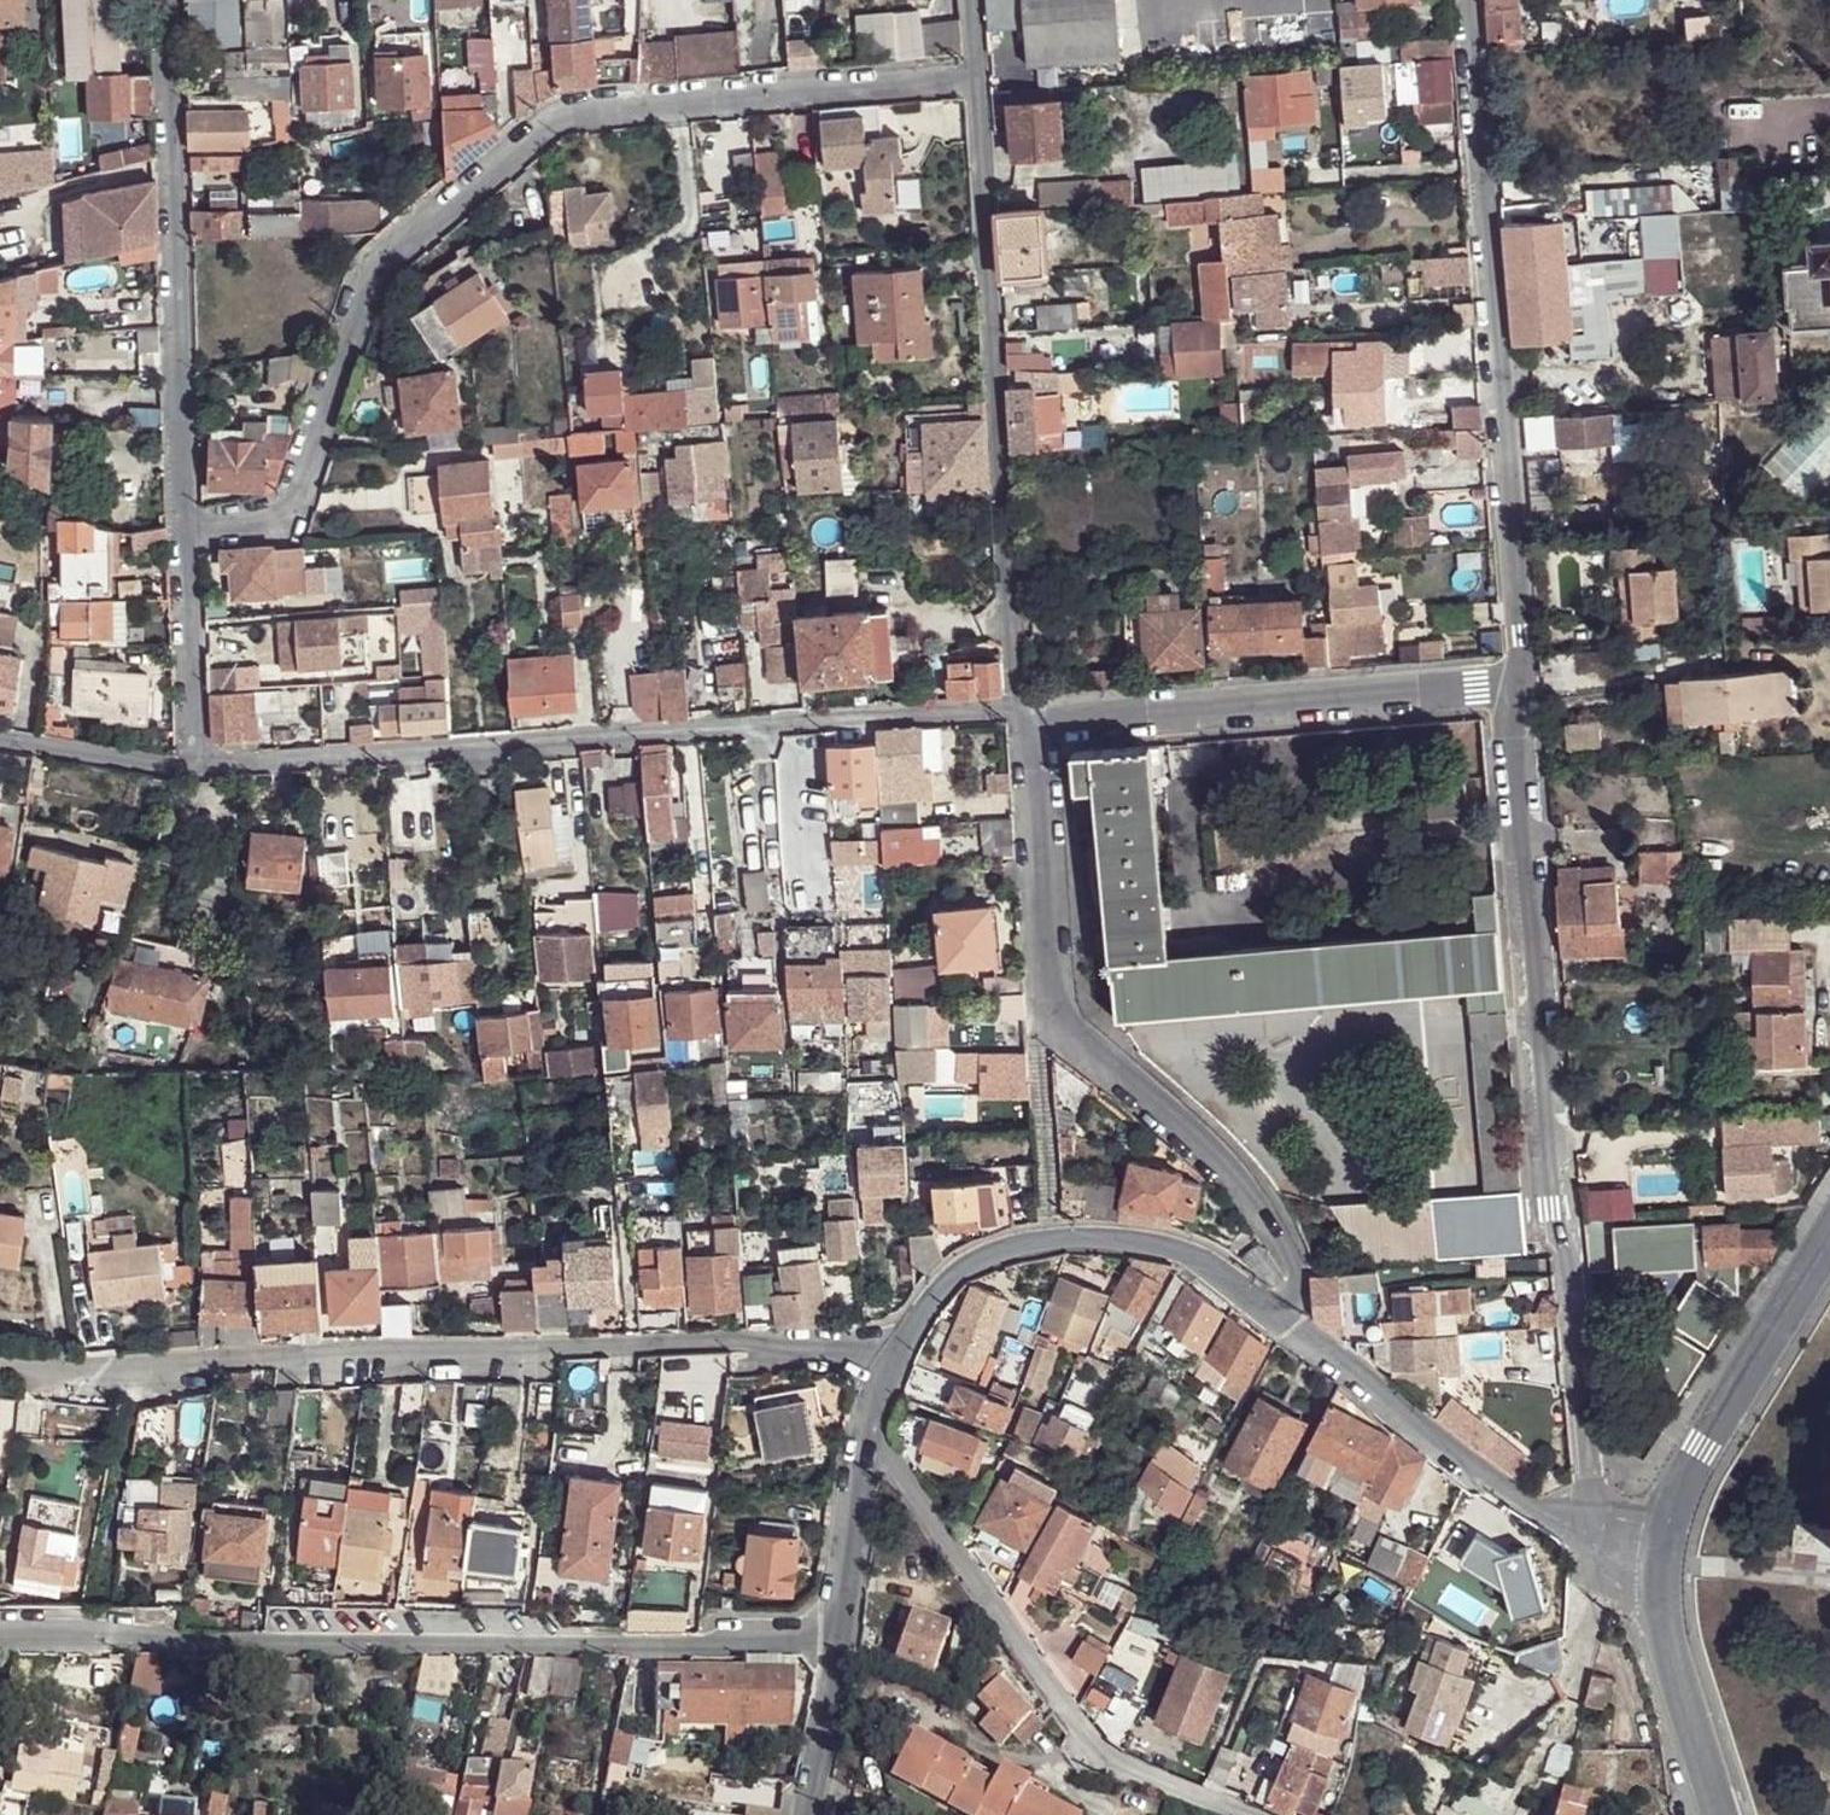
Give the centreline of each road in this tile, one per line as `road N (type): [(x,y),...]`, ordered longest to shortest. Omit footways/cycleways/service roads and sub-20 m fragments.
road 1 (residential): [(187,530),(267,524),(291,508),(375,268),(542,128),(571,114),(976,76)]
road 2 (residential): [(0,1367),(87,1375),(311,1357),(743,1349),(886,1368)]
road 3 (residential): [(1522,680),(1554,1209),(1570,1258),(1595,1540)]
road 4 (residential): [(0,1632),(121,1631),(245,1645),(529,1634),(840,1636)]
road 5 (residential): [(196,769),(1024,708)]
road 6 (residential): [(1286,1320),(1295,1274),(1278,1232),(1222,1164),(1053,1026),(1045,999),(1036,759),(1024,708)]
road 7 (residential): [(1470,0),(1522,680)]
road 8 (residential): [(976,76),(1024,708)]
road 9 (residential): [(1246,1814),(1127,1772),(1066,1720),(867,1432)]
road 10 (residential): [(168,0),(187,530)]
road 11 (residential): [(1024,708),(1081,716),(1522,680)]
road 12 (residential): [(886,1368),(943,1283),(975,1261),(1050,1235),(1139,1242),(1196,1258),(1286,1320)]
road 13 (residential): [(1286,1320),(1419,1428),(1556,1522),(1595,1540)]
road 14 (residential): [(1829,1242),(1700,1449),(1672,1514),(1667,1554)]
road 15 (residential): [(1667,1554),(1664,1605),(1719,1814)]
road 16 (residential): [(187,530),(196,769)]
road 17 (residential): [(840,1636),(867,1432)]
road 18 (residential): [(0,739),(196,769)]
road 19 (residential): [(807,1814),(840,1636)]

